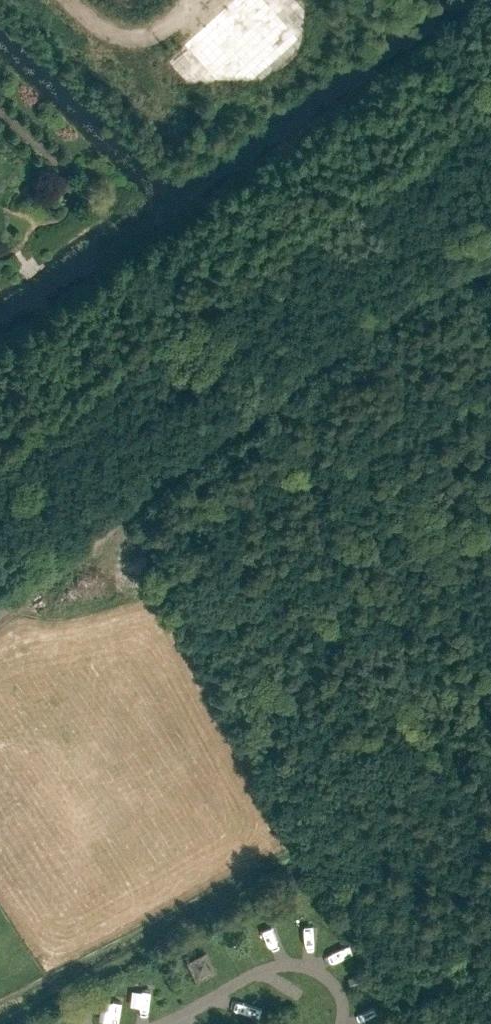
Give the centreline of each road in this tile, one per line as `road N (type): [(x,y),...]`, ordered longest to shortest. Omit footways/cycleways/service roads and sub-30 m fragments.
road 1 (track): [(0,611),(208,444),(490,259)]

